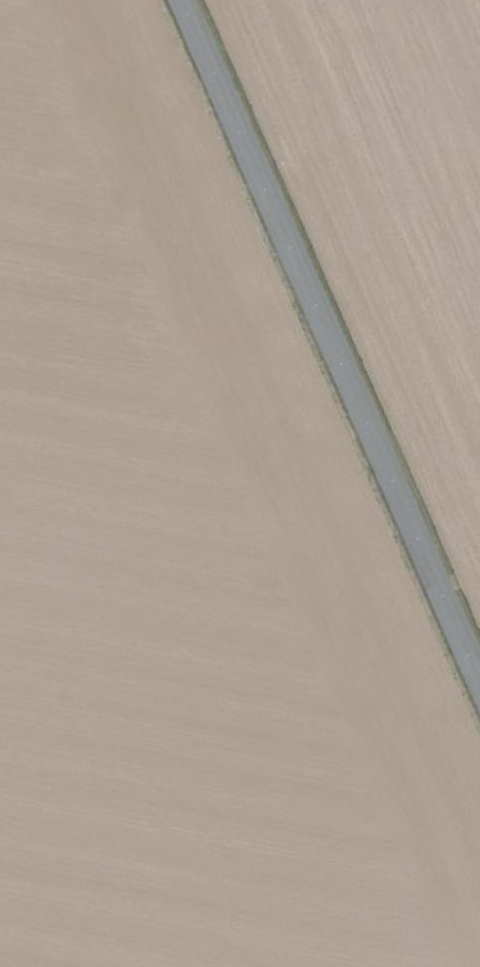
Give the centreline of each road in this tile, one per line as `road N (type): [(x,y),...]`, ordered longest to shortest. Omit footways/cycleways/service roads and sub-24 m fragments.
road 1 (secondary): [(180,0),(479,686)]

